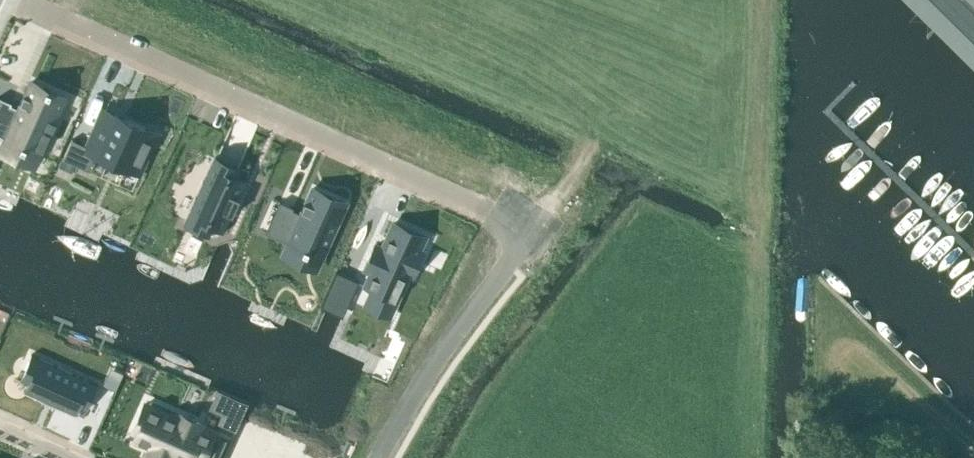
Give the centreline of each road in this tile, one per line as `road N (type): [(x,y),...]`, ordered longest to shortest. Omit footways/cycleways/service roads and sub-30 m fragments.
road 1 (residential): [(379,457),(443,351),(536,231),(24,1)]
road 2 (track): [(862,345),(973,444)]
road 3 (track): [(913,390),(849,380),(837,360),(850,345),(862,345)]

